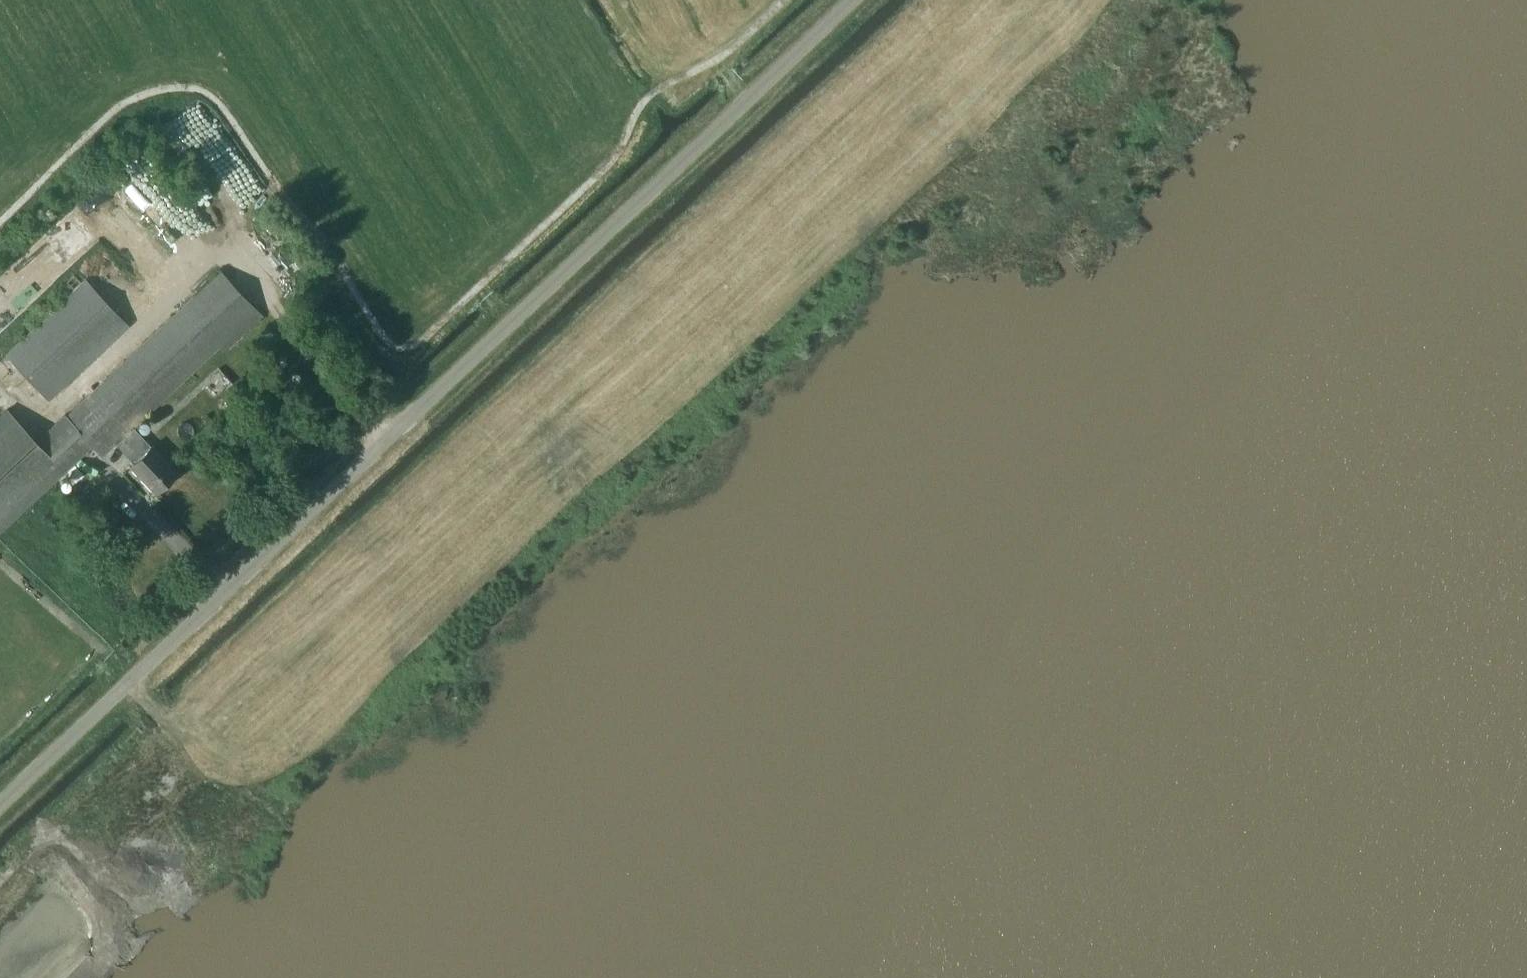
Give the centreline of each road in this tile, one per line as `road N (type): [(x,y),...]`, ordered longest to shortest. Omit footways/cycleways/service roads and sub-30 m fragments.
road 1 (unclassified): [(0,803),(852,0)]

